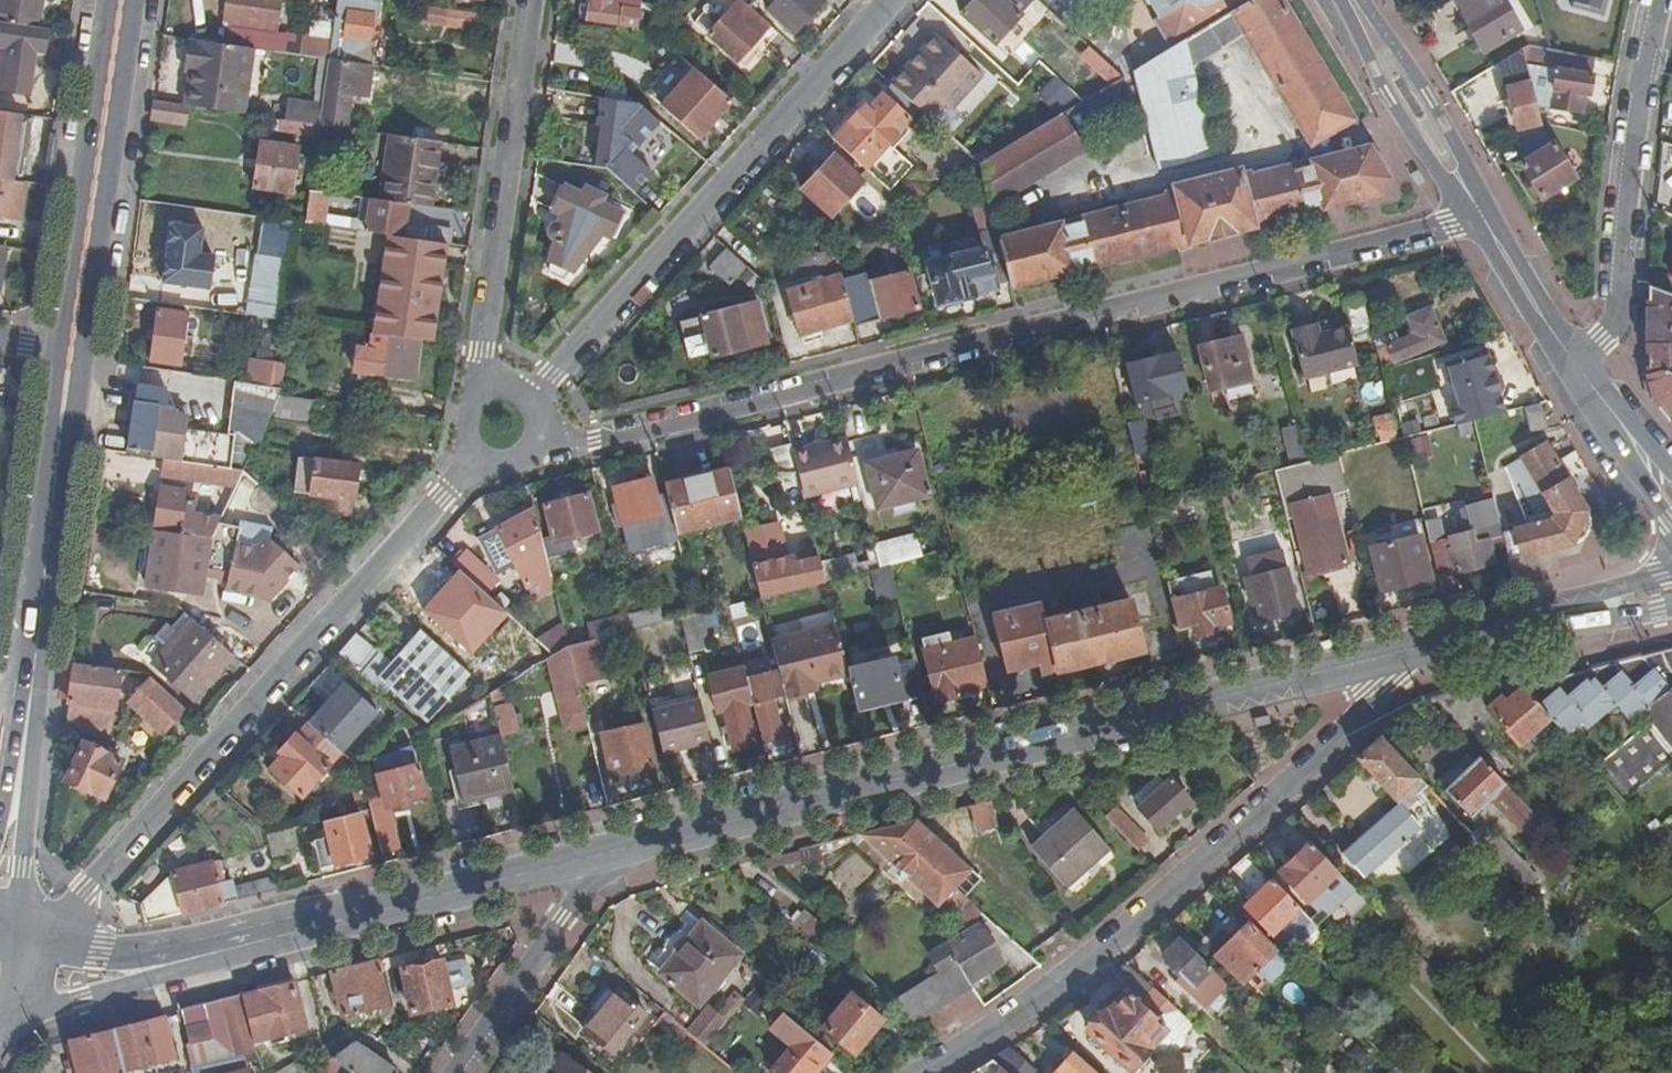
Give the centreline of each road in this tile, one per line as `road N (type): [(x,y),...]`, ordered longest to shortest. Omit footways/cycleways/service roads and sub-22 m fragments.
road 1 (residential): [(538,446),(1484,216)]
road 2 (tertiary): [(611,853),(1432,644)]
road 3 (residential): [(31,947),(478,457)]
road 4 (residential): [(937,1072),(1005,1029),(1194,879),(1432,644)]
road 5 (tertiary): [(36,980),(85,980),(611,853)]
road 6 (residential): [(528,395),(886,0)]
road 7 (secondary): [(0,878),(75,352)]
road 8 (residential): [(481,394),(536,0)]
road 9 (residential): [(1576,365),(1621,308),(1634,157),(1666,0)]
road 10 (secondary): [(75,352),(124,0)]
road 11 (residential): [(457,1072),(611,853)]
road 12 (tertiary): [(1484,216),(1350,0)]
road 13 (tertiary): [(1432,644),(1671,591)]
road 14 (tertiary): [(1576,365),(1484,216)]
road 15 (tertiary): [(1671,497),(1576,365)]

